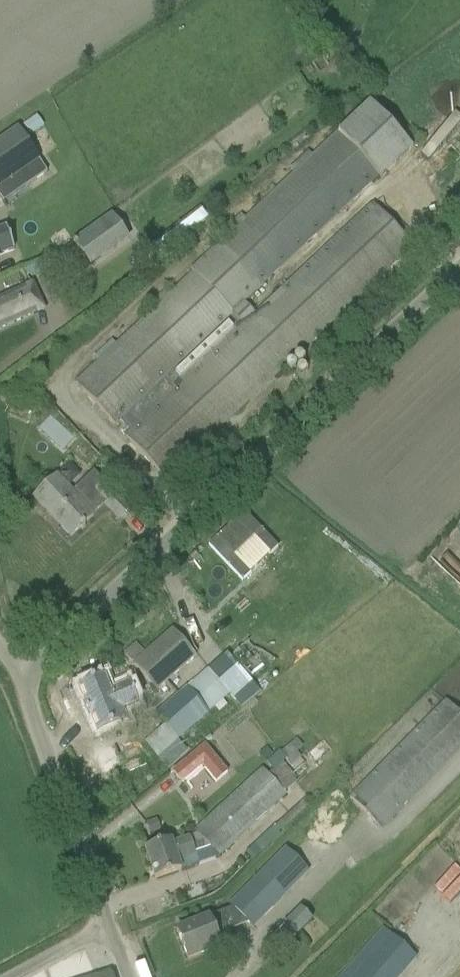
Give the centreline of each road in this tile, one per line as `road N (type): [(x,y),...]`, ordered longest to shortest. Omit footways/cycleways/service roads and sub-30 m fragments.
road 1 (unclassified): [(20,686),(459,268)]
road 2 (unclassified): [(126,976),(20,686)]

